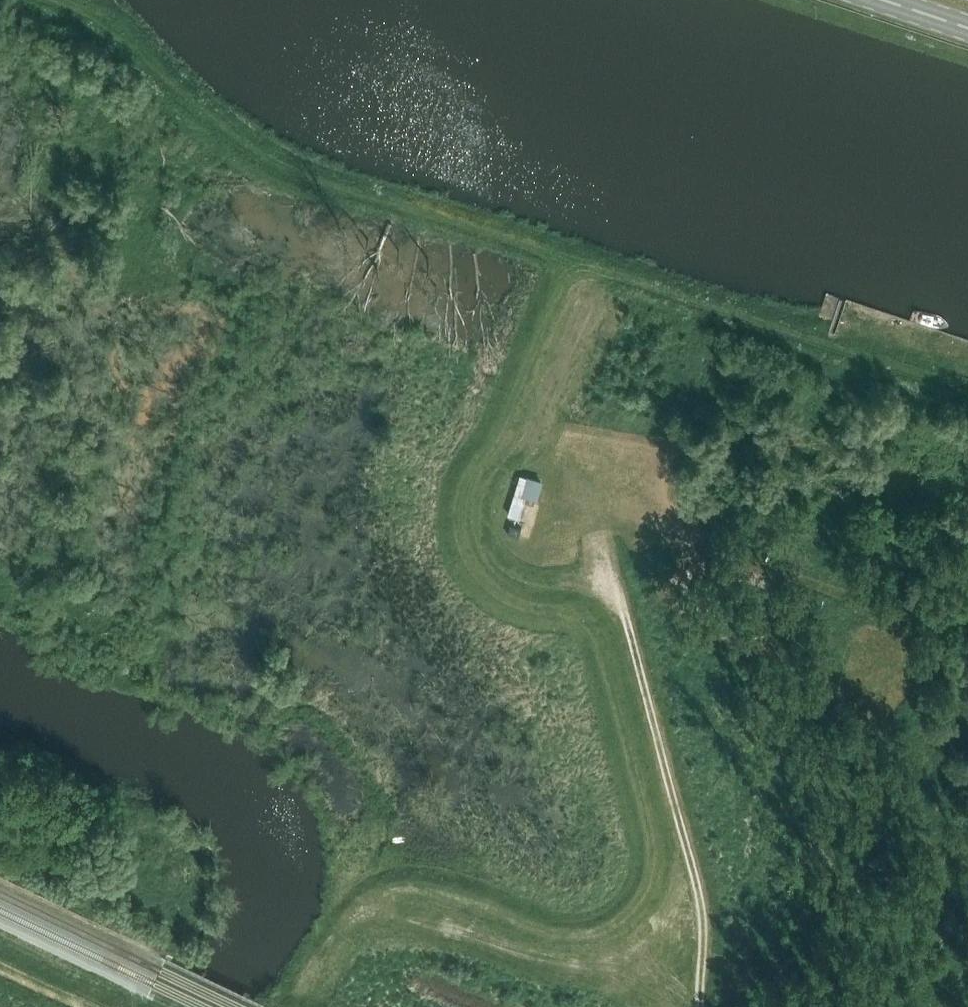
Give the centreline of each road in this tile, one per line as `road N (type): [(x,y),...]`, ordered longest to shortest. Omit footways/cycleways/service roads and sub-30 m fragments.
road 1 (track): [(578,479),(617,573),(701,898),(698,1006)]

